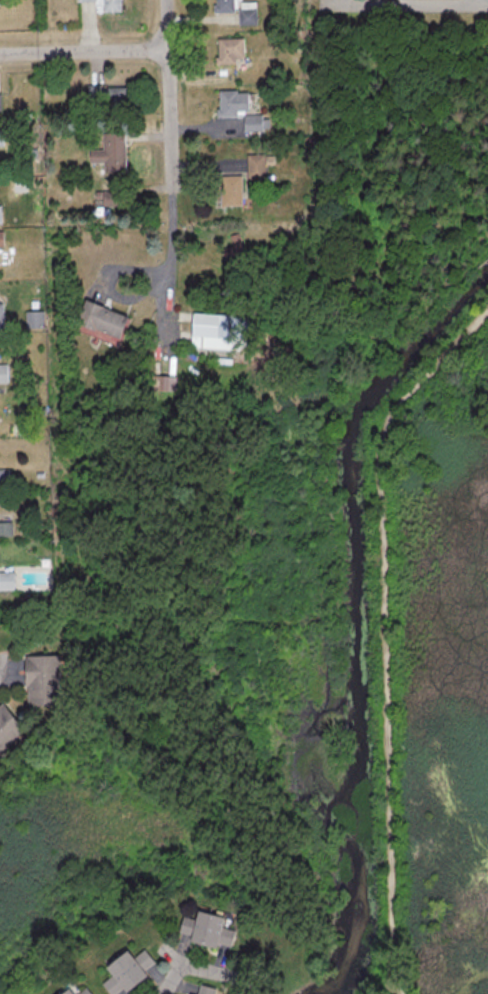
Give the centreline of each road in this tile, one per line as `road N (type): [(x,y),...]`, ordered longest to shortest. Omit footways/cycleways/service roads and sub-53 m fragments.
road 1 (residential): [(166,189),(167,0)]
road 2 (residential): [(168,49),(0,55)]
road 3 (residential): [(487,6),(321,5)]

